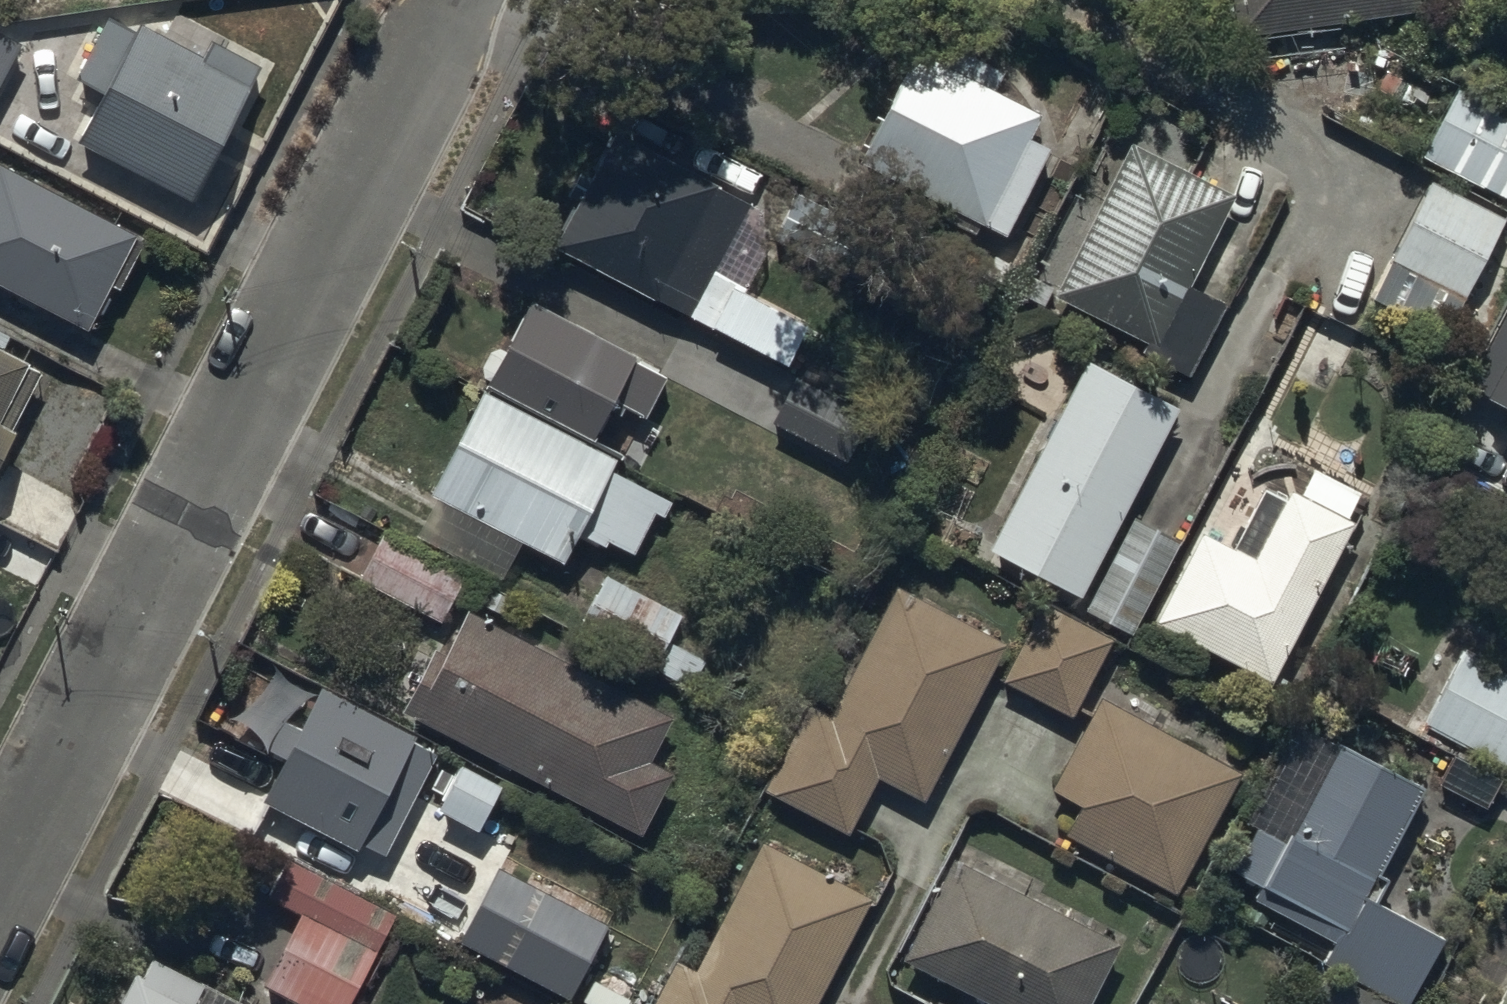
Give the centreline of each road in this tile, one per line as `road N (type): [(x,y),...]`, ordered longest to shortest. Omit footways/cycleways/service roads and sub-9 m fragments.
road 1 (residential): [(0,888),(469,0)]

